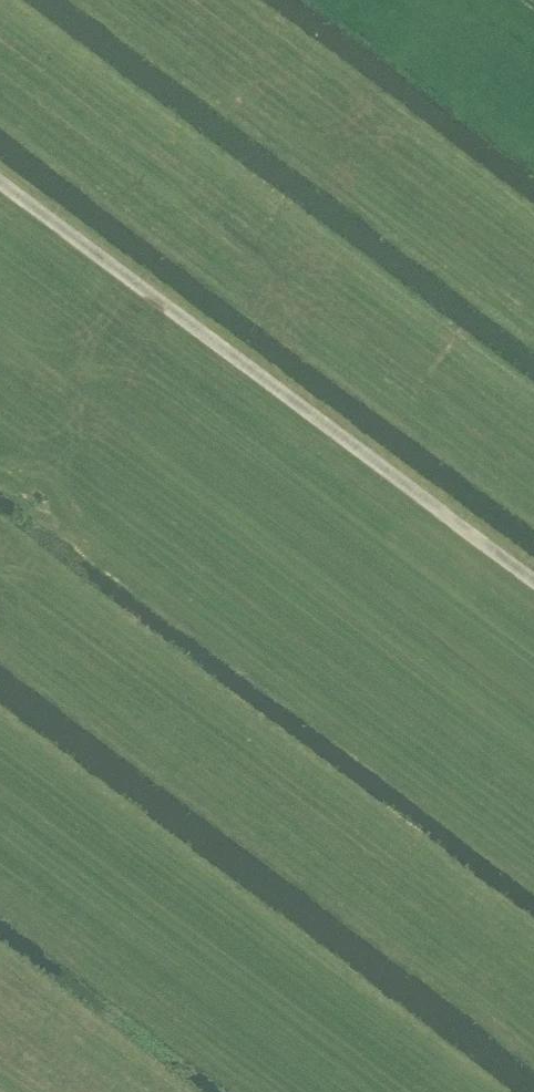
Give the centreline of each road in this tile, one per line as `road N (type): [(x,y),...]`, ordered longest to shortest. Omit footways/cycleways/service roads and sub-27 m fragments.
road 1 (track): [(0,182),(533,582)]

